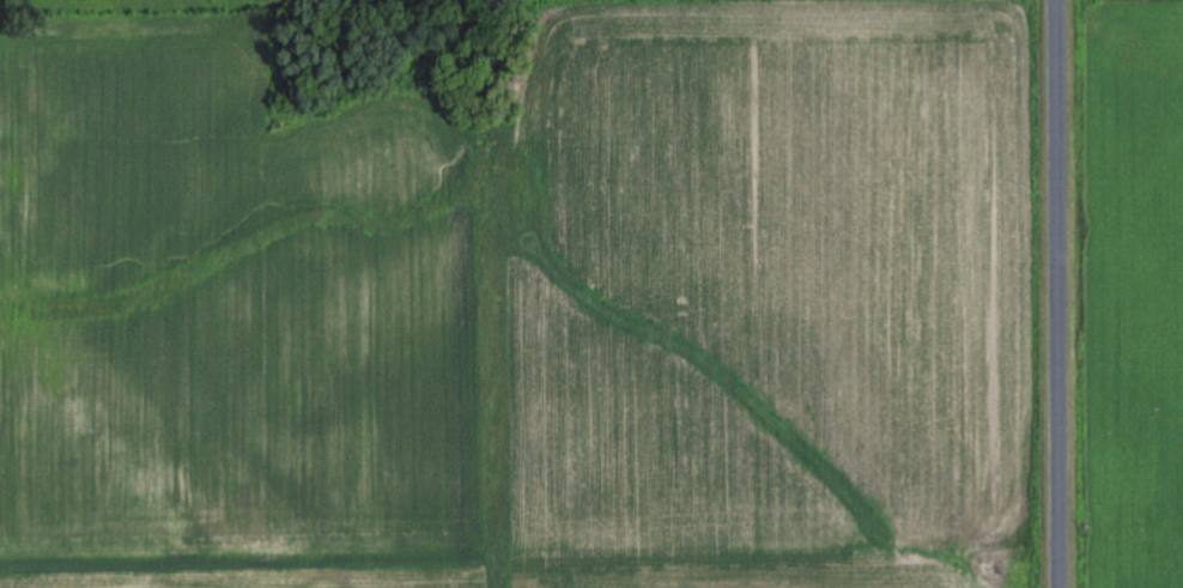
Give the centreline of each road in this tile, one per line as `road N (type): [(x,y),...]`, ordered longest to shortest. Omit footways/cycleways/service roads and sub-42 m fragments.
road 1 (residential): [(1061,587),(1057,0)]

